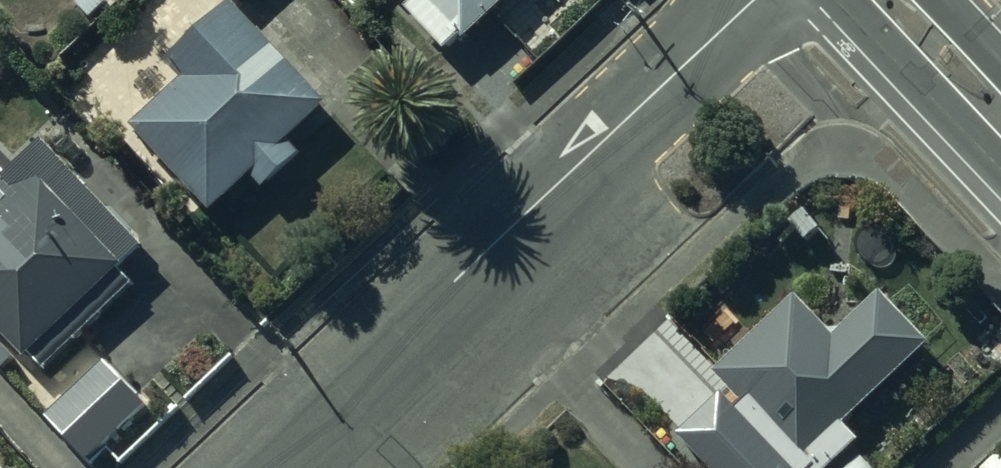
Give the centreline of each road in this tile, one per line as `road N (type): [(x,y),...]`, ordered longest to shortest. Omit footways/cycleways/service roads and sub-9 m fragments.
road 1 (residential): [(758,0),(461,277),(309,467)]
road 2 (secondary): [(1000,119),(889,0)]

